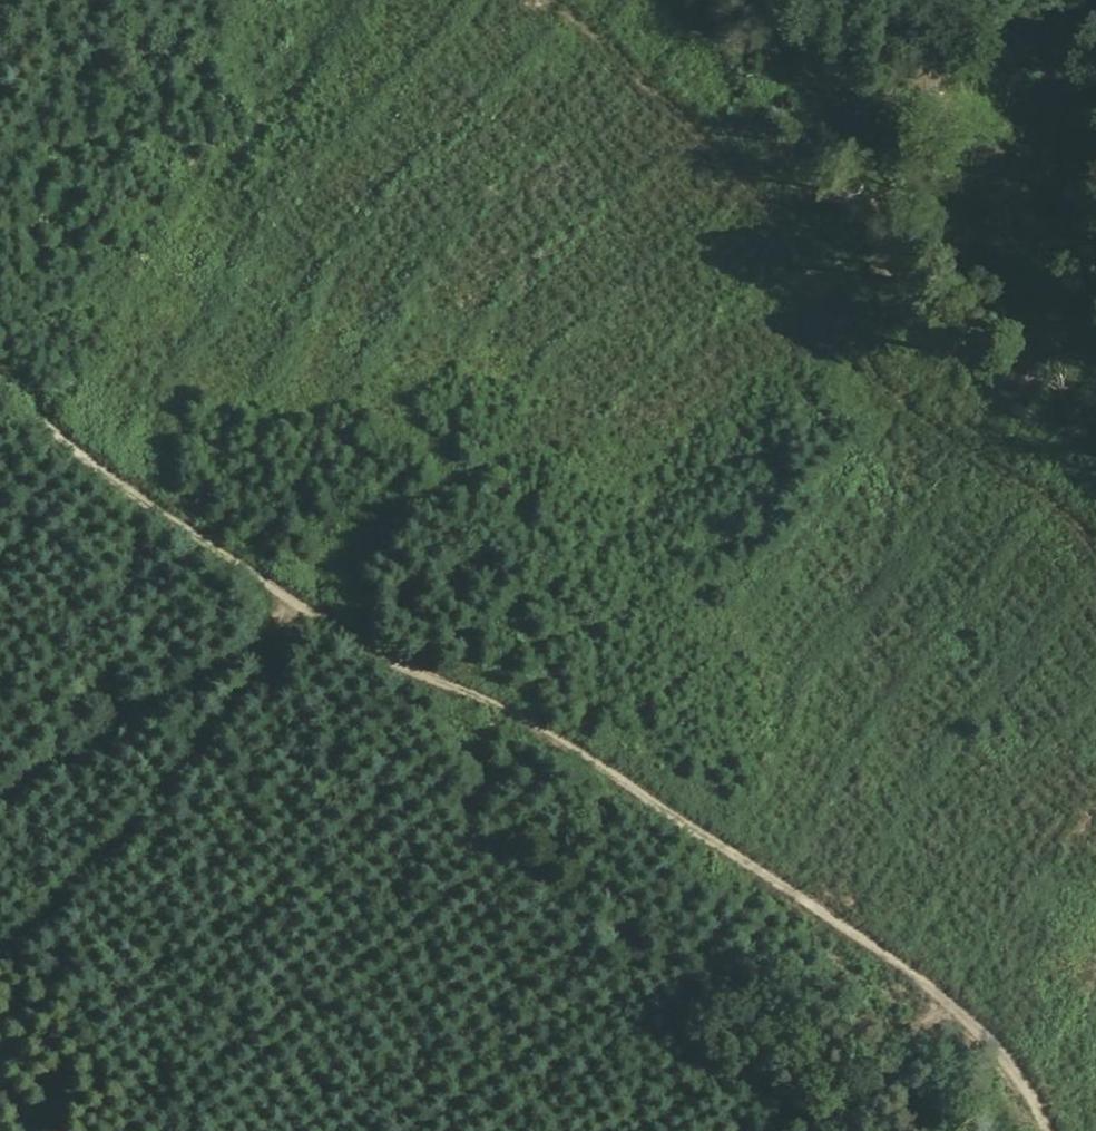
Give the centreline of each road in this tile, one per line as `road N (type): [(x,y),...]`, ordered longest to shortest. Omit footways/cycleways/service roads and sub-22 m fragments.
road 1 (track): [(0,351),(88,434),(460,698),(952,998),(1017,1130)]

